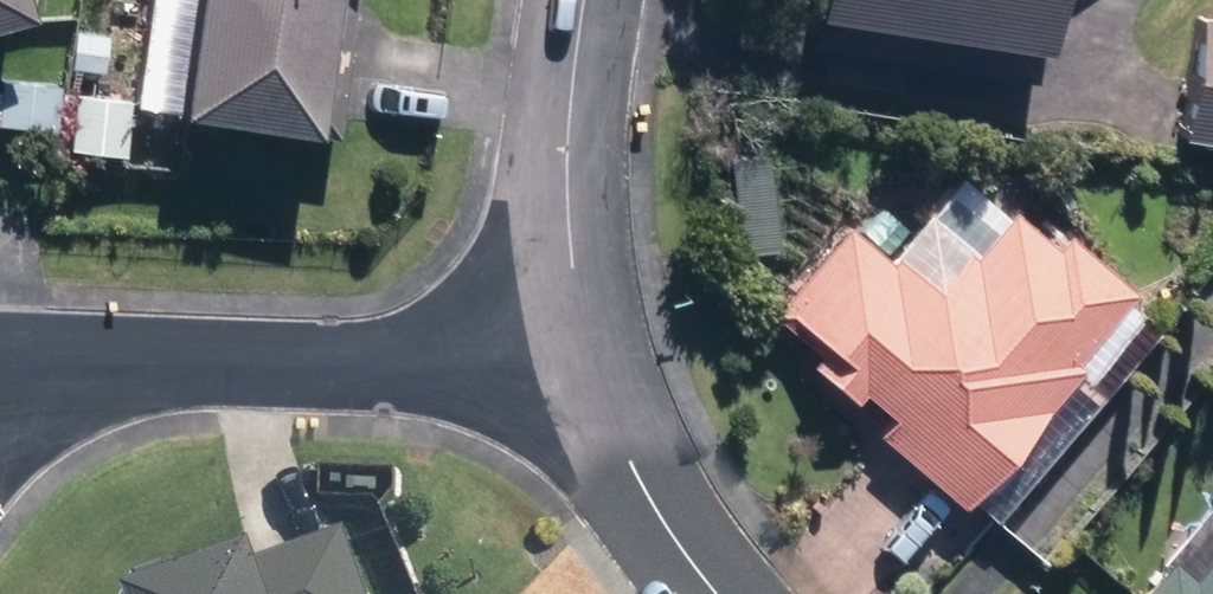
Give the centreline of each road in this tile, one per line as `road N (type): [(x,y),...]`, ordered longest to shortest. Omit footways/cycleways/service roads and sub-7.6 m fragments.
road 1 (residential): [(573,353),(56,377),(0,400)]
road 2 (residential): [(589,0),(577,84),(573,353)]
road 3 (residential): [(573,353),(716,593)]

